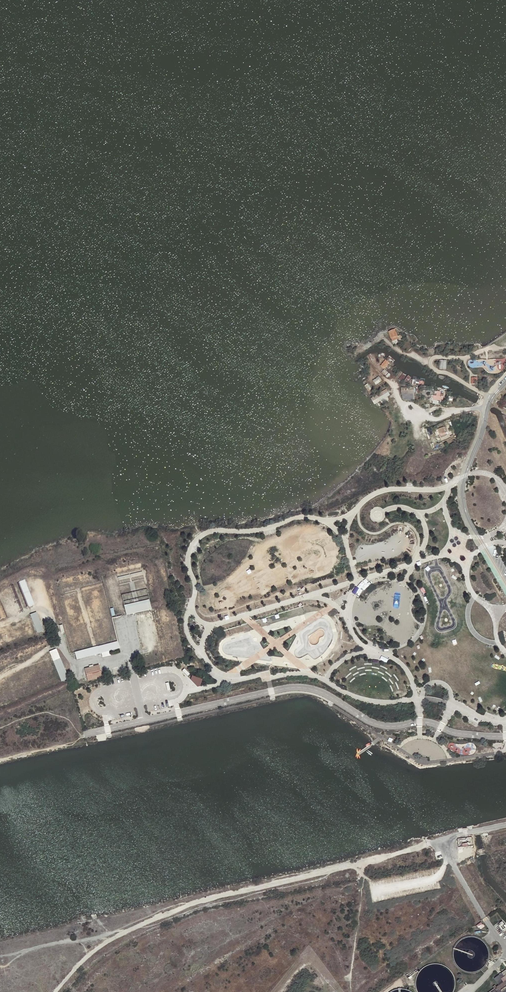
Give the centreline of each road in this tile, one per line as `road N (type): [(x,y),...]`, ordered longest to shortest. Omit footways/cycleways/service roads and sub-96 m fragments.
road 1 (track): [(427,844),(151,919),(95,950),(54,991)]
road 2 (unclassified): [(505,383),(464,489),(469,516),(505,582)]
road 3 (track): [(126,931),(0,956)]

